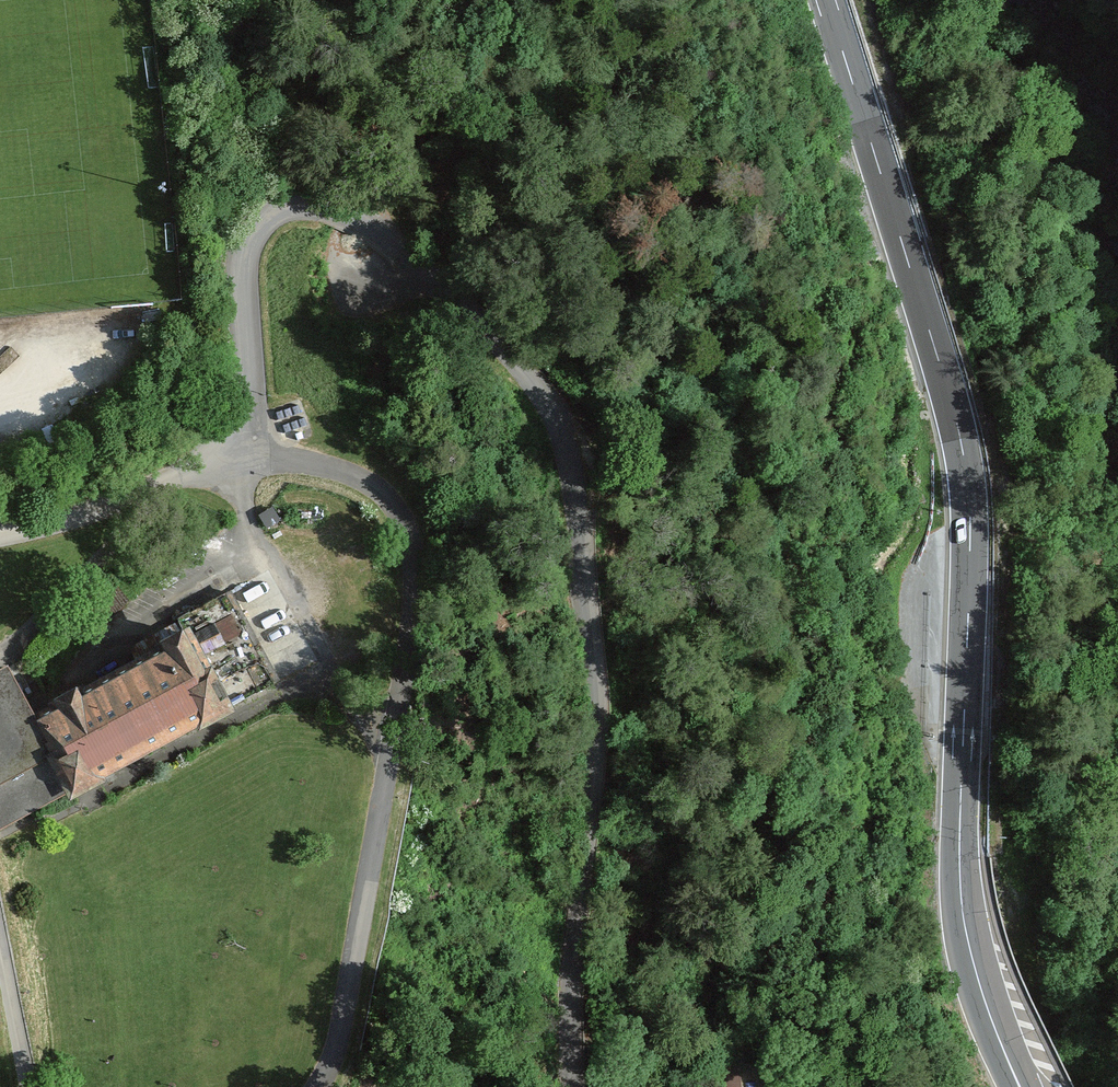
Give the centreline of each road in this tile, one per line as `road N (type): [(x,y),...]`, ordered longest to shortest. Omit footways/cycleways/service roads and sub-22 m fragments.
road 1 (residential): [(241,443),(251,228),(299,197),(372,218),(568,389),(597,683),(575,935),(576,1086)]
road 2 (motorway): [(0,29),(121,338),(212,526),(388,847),(541,1086)]
road 3 (motorway): [(1026,1086),(988,1005),(962,902),(971,561),(963,449),(826,0)]
road 4 (residential): [(326,1086),(347,1059),(421,590),(403,521),(370,485),(241,443)]
road 5 (residential): [(0,537),(156,491),(241,443)]
road 6 (residential): [(29,1086),(0,935)]

